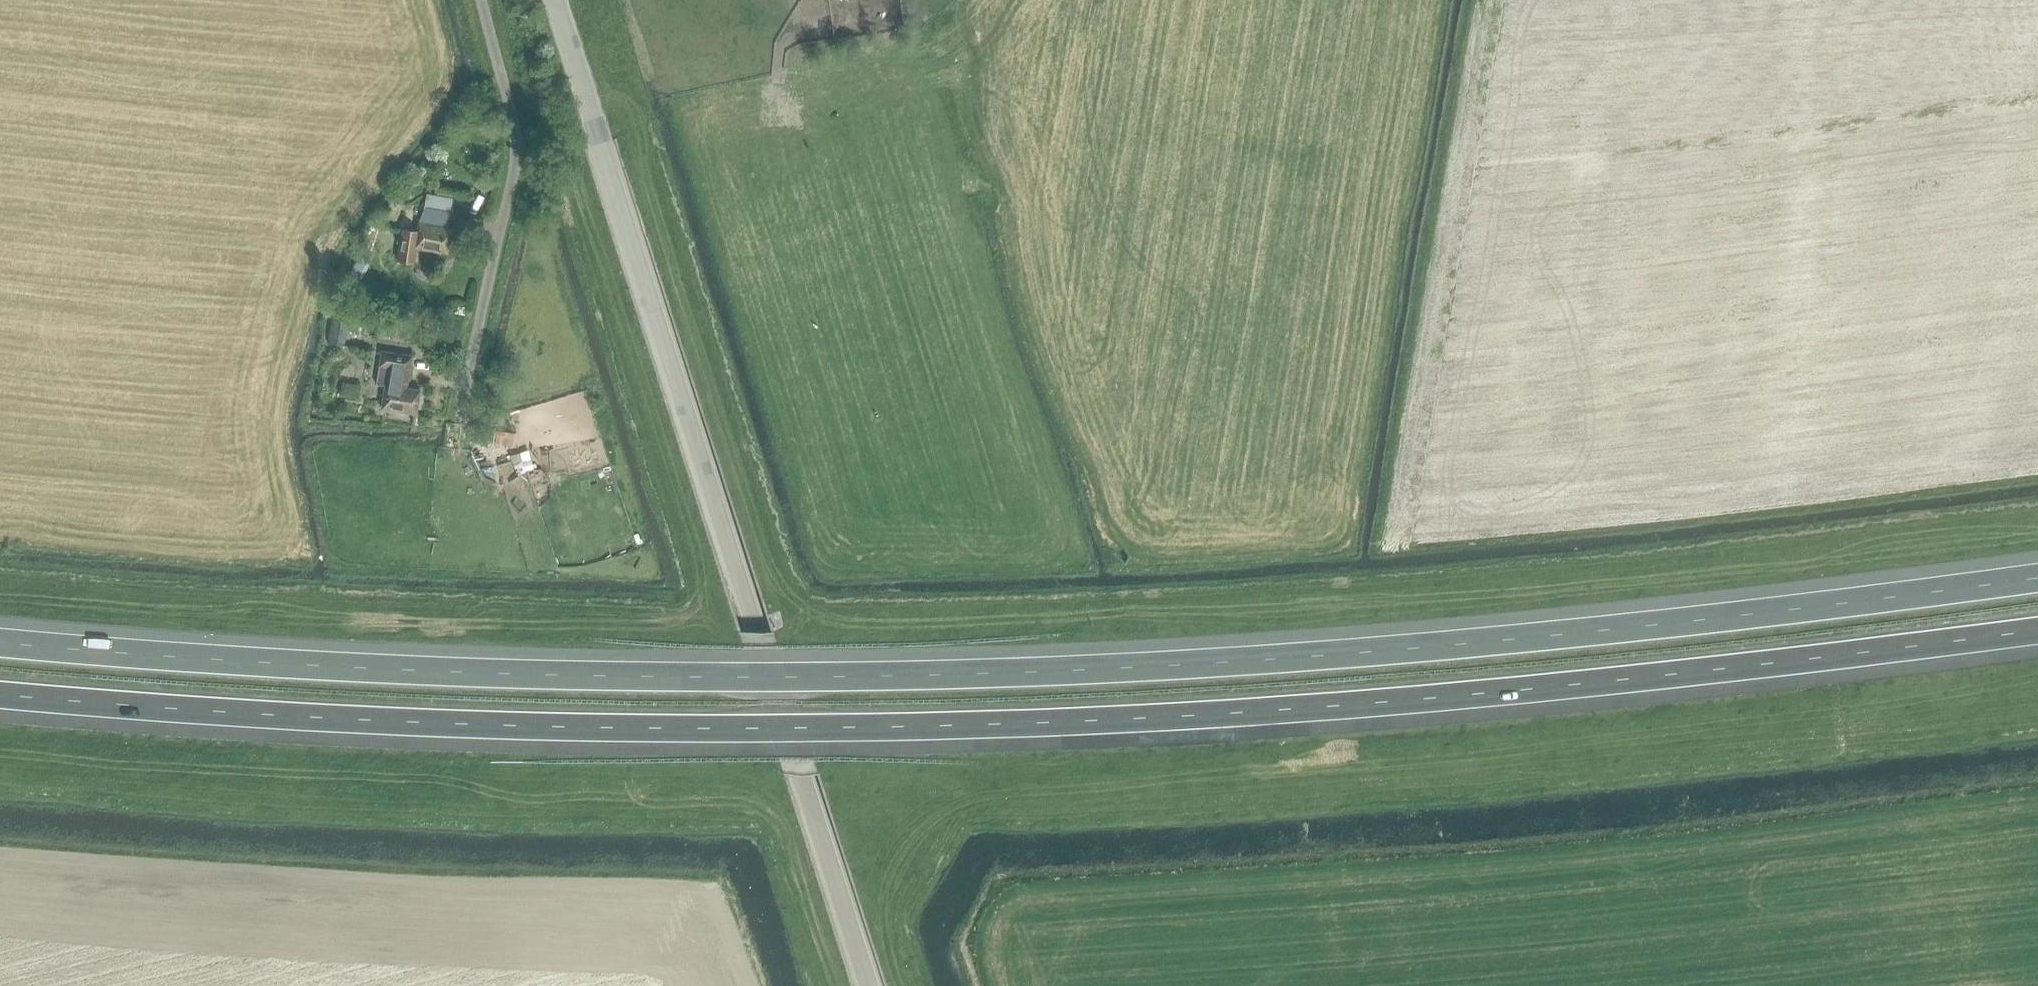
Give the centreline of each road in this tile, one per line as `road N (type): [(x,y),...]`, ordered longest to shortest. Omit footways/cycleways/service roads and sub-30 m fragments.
road 1 (motorway): [(2037,578),(1476,643),(1079,670),(490,674),(0,641)]
road 2 (motorway): [(0,695),(486,725),(906,728),(1485,695),(2037,631)]
road 3 (tertiary): [(871,985),(554,0)]
road 4 (residential): [(482,0),(516,159),(460,417)]

